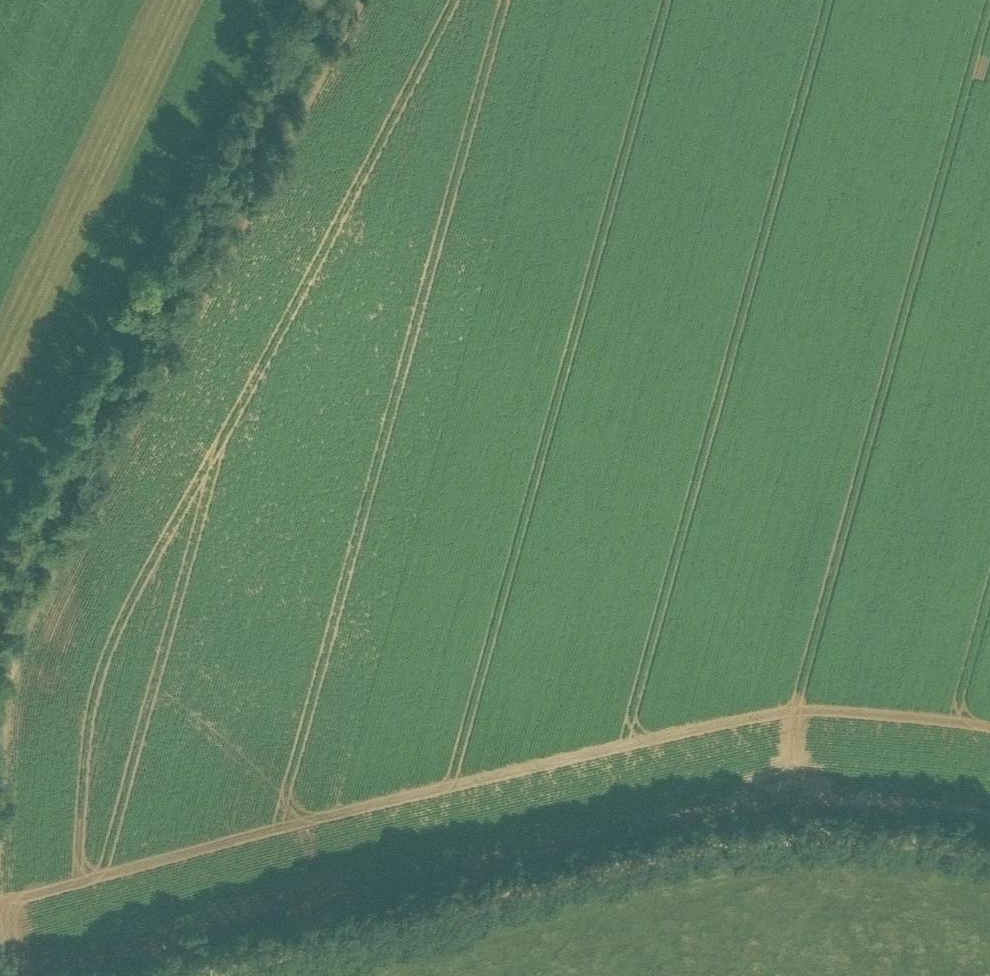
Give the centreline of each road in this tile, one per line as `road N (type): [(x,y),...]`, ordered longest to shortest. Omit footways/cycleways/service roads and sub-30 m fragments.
road 1 (unclassified): [(989,860),(828,839),(696,854),(567,884),(257,975)]

